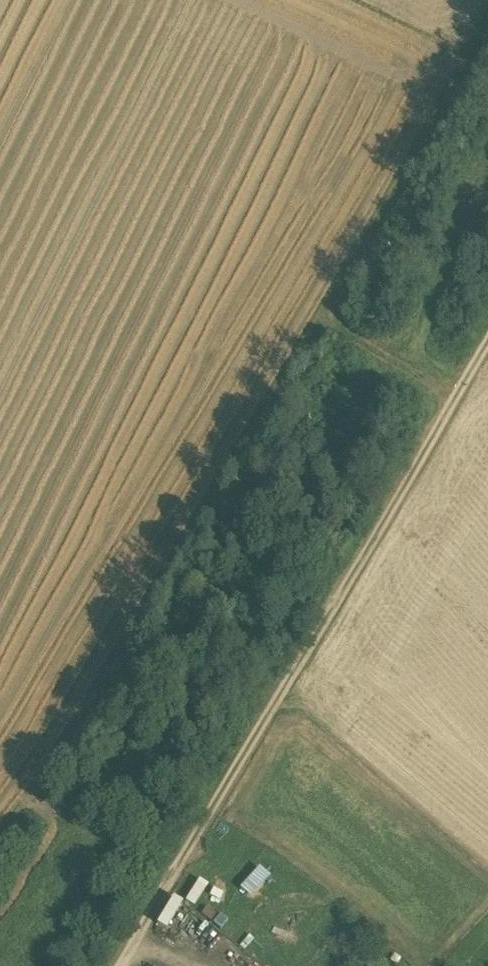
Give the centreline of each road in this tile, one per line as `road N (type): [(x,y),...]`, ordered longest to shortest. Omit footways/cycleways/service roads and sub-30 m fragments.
road 1 (track): [(487,28),(28,797),(0,831)]
road 2 (track): [(487,345),(229,785),(217,820),(122,965)]
road 3 (track): [(319,305),(454,404)]

